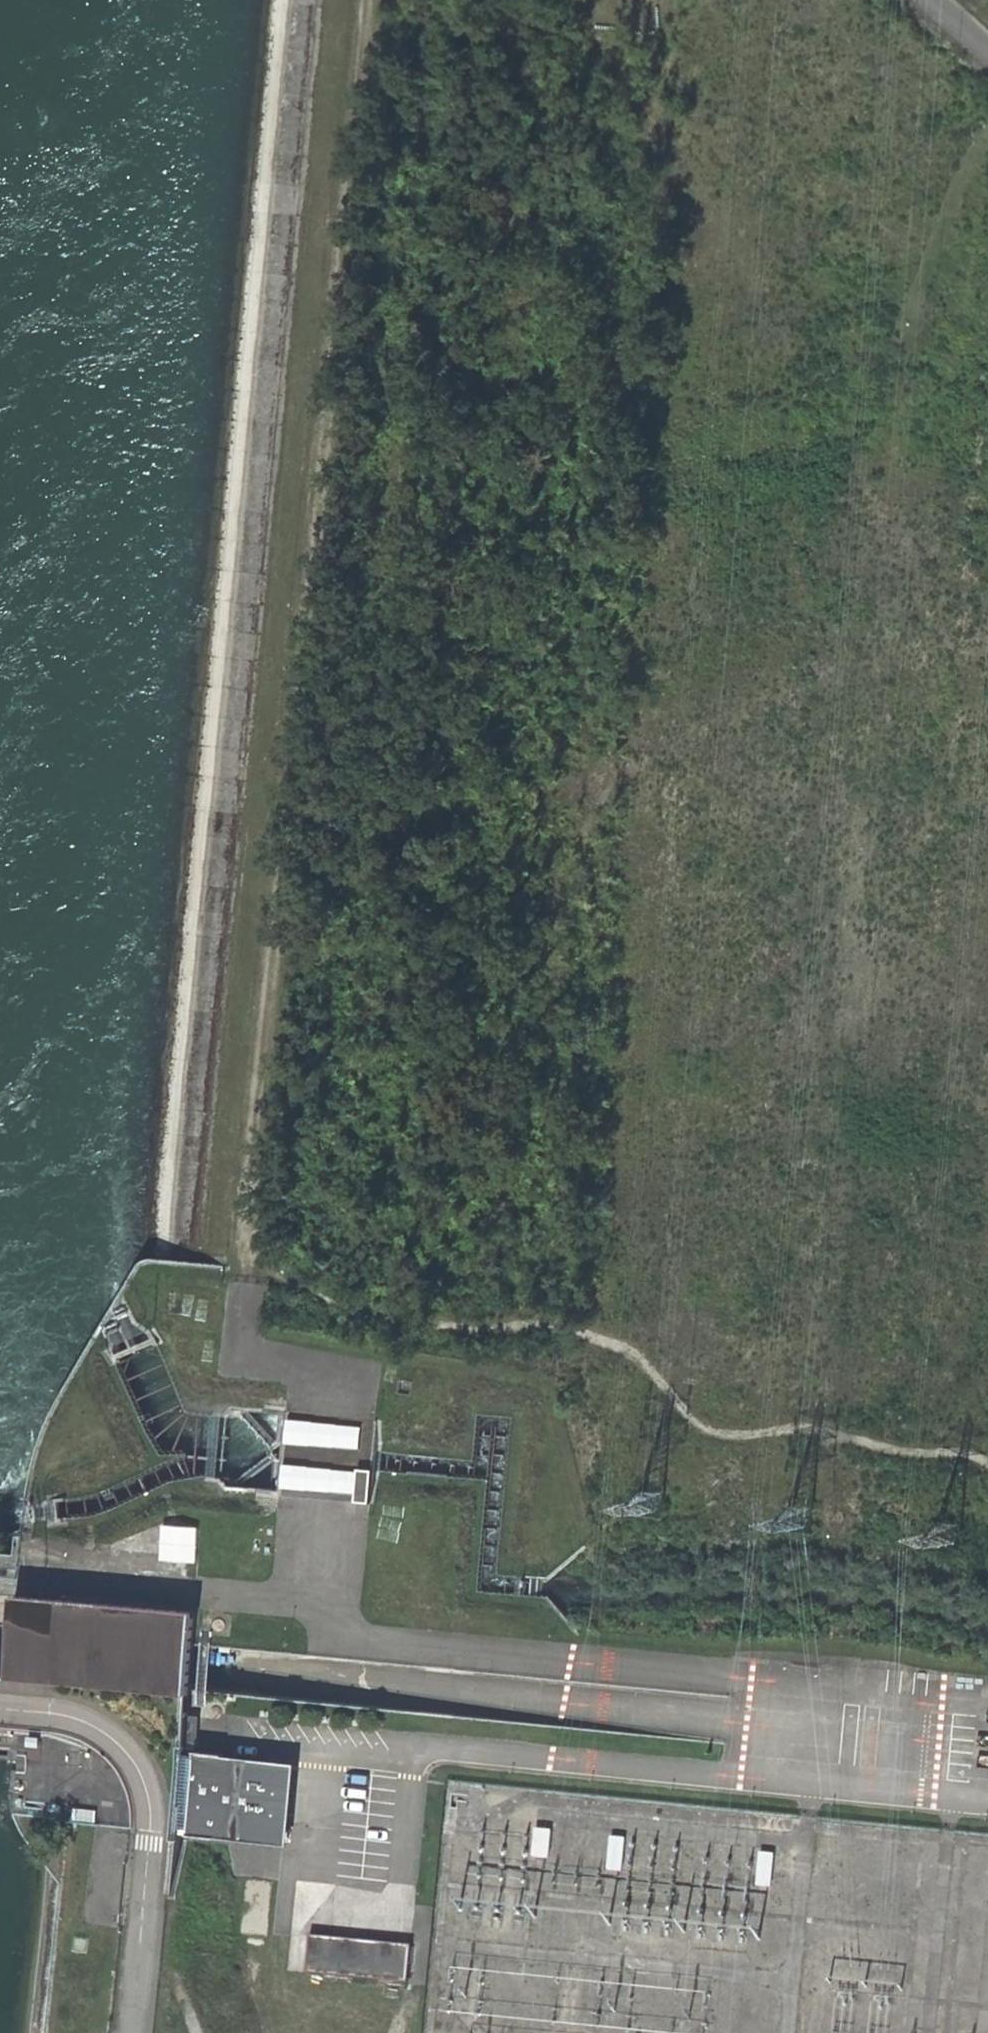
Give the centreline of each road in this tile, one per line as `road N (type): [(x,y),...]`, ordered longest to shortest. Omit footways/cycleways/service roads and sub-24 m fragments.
road 1 (track): [(368,0),(245,1266)]
road 2 (unclassified): [(0,1706),(64,1714),(108,1731),(150,1792),(153,1844),(134,2032)]

